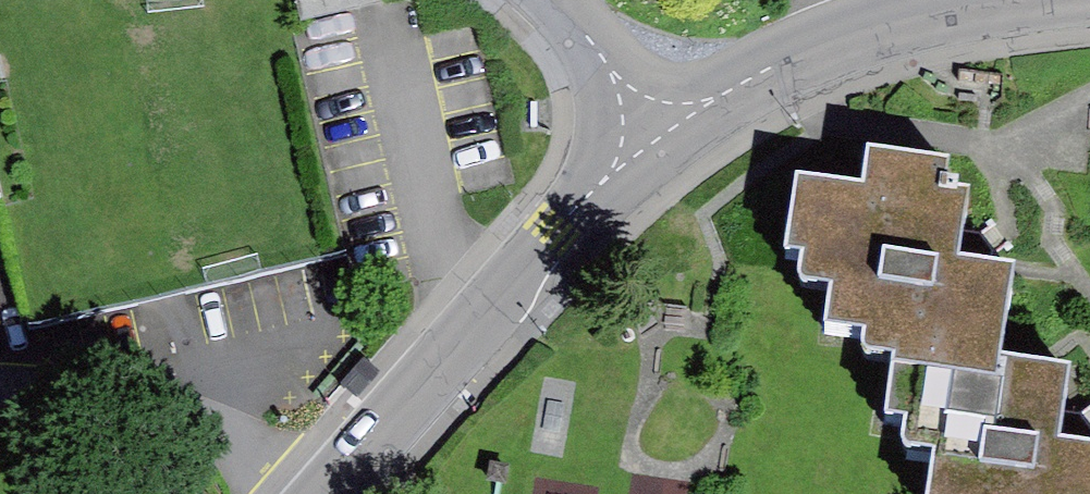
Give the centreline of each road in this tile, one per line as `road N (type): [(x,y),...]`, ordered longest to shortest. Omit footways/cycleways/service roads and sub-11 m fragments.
road 1 (residential): [(314,493),(554,229),(666,127)]
road 2 (residential): [(666,127),(738,85),(897,19),(989,0)]
road 3 (residential): [(0,387),(68,390),(309,493)]
road 4 (residential): [(666,127),(557,0)]

